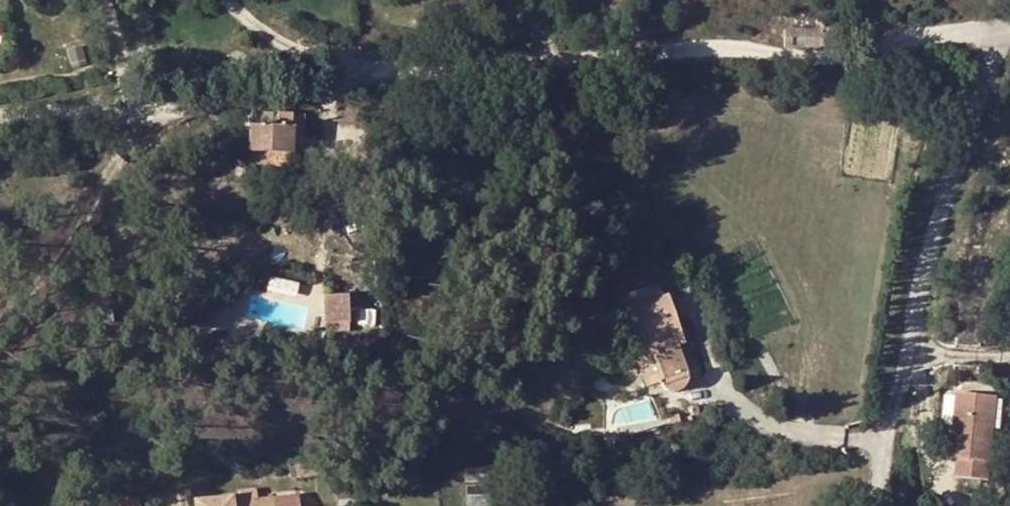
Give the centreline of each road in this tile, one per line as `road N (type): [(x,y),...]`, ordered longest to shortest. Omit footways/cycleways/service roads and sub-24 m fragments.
road 1 (unclassified): [(0,116),(154,105),(490,61),(733,48),(856,55),(910,37),(999,29)]
road 2 (unclassified): [(999,29),(997,57),(925,269),(886,447),(889,505)]

